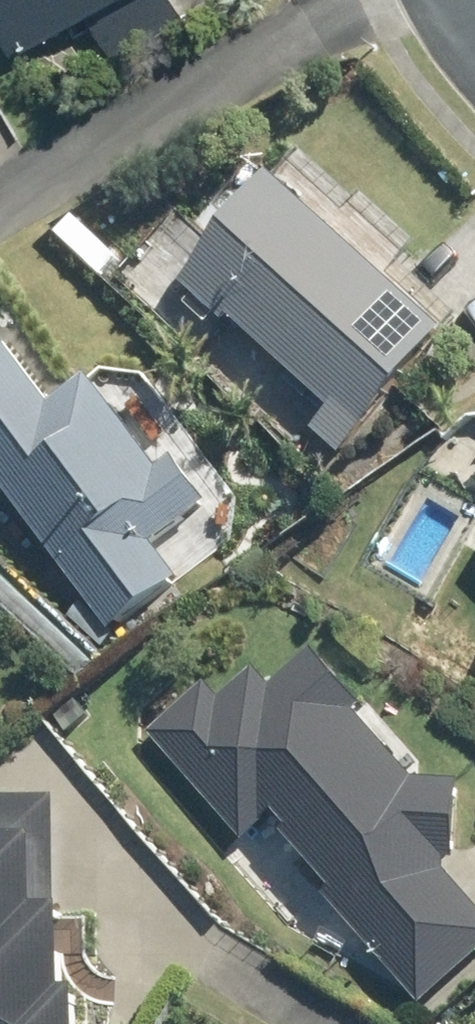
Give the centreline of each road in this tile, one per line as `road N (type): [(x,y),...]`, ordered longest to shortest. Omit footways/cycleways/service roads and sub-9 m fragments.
road 1 (residential): [(378,0),(0,210)]

